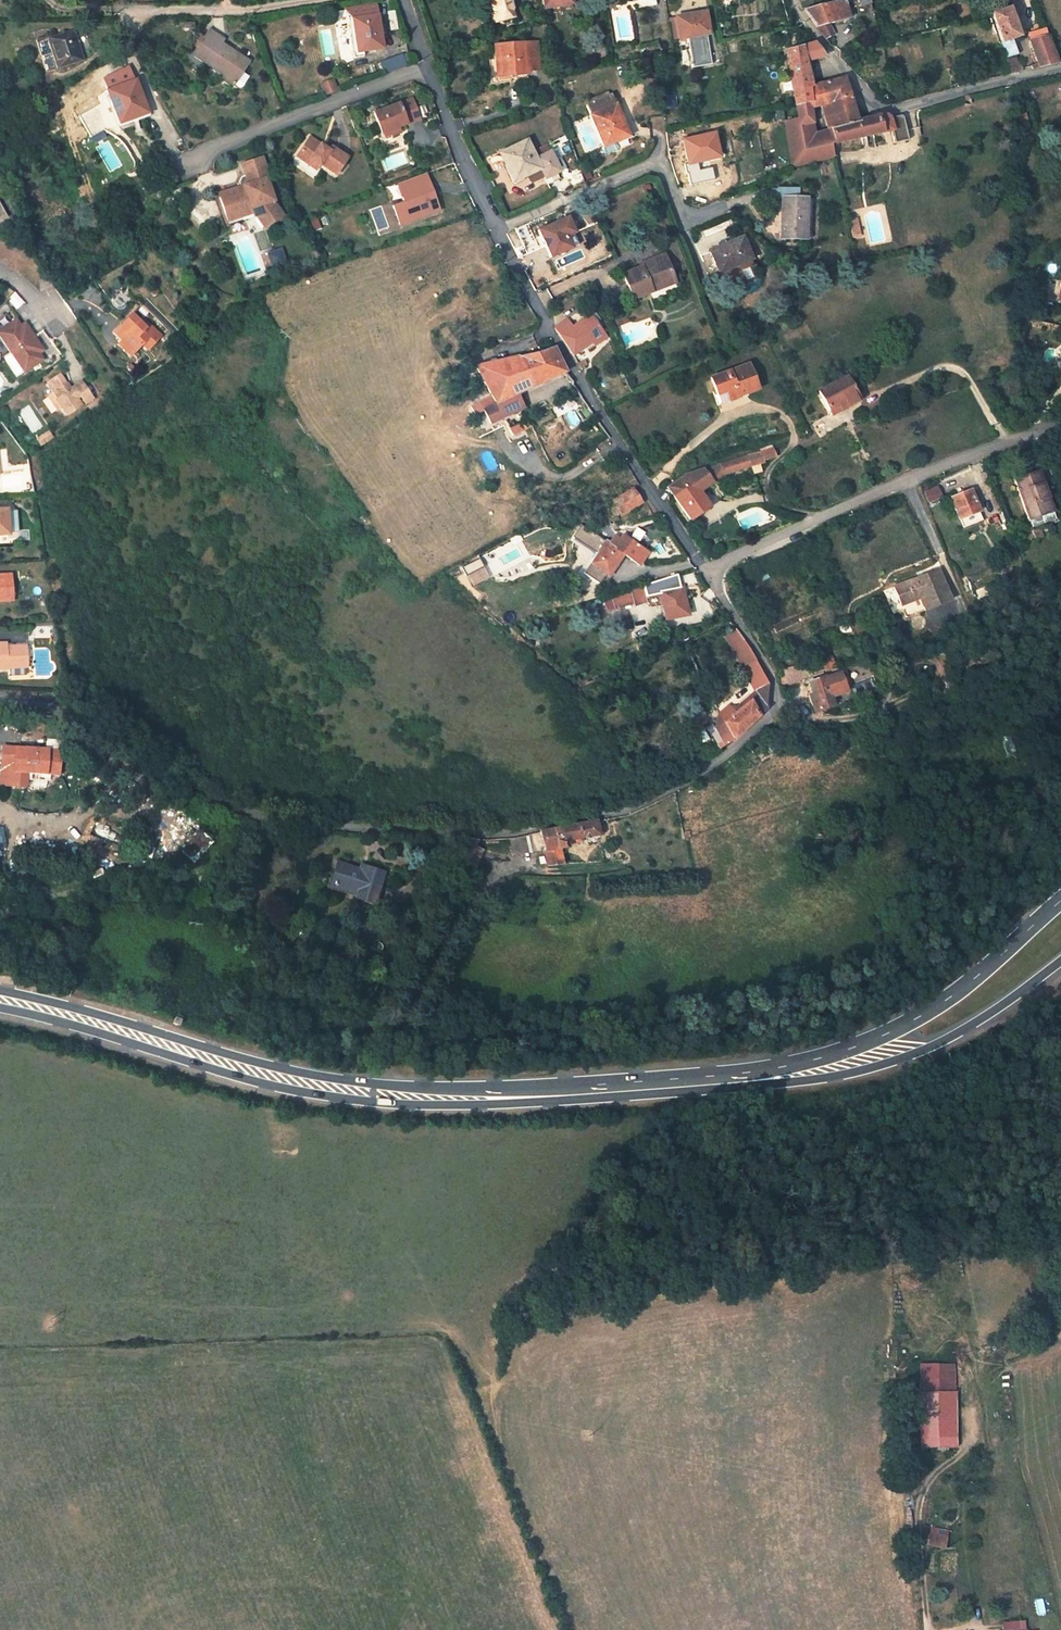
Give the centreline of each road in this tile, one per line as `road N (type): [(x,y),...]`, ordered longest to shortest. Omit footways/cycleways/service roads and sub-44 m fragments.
road 1 (primary): [(1060,900),(944,1002),(878,1037),(752,1071),(498,1089),(381,1084),(228,1054),(0,990)]
road 2 (primary): [(0,1008),(261,1085),(369,1102),(554,1102),(874,1069),(992,1015),(1060,962)]
road 3 (unclassified): [(0,702),(31,701),(236,807),(295,823),(511,833),(629,810),(718,762),(771,709),(775,691),(765,665),(705,569)]
road 4 (residential): [(496,230),(573,371),(705,569)]
road 5 (residential): [(705,569),(943,464),(1060,424)]
road 6 (residential): [(793,0),(805,26),(881,111),(1060,71)]
road 7 (residential): [(496,230),(654,164),(666,170),(691,217),(723,207)]
road 8 (residential): [(427,68),(181,165)]
road 9 (track): [(970,1443),(936,1472),(918,1505),(927,1629)]
road 10 (residential): [(319,0),(246,10),(124,9)]
road 11 (residential): [(427,68),(496,230)]
road 12 (track): [(0,146),(25,193),(53,312)]

